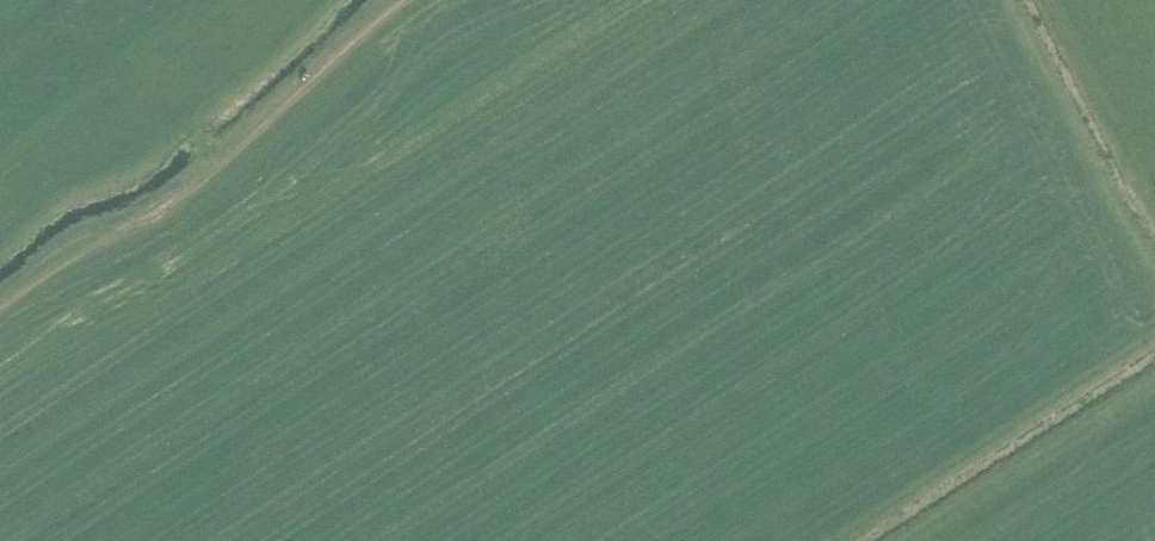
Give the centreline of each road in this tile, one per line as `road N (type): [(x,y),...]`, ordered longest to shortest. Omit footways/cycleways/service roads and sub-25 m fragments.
road 1 (track): [(0,309),(44,273),(170,204),(404,0)]

